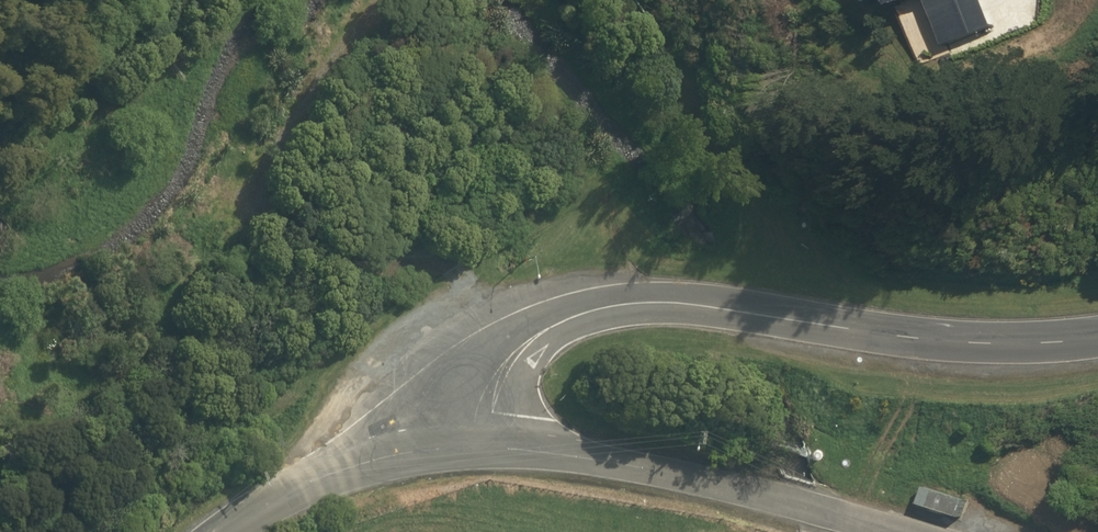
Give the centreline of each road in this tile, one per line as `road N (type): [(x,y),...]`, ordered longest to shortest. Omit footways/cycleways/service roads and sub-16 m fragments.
road 1 (residential): [(487,448),(497,390),(522,348),(602,308),(668,302),(965,343),(1097,338)]
road 2 (unclassified): [(902,531),(628,465),(487,448)]
road 3 (unclassified): [(487,448),(376,458),(325,475),(221,531)]

